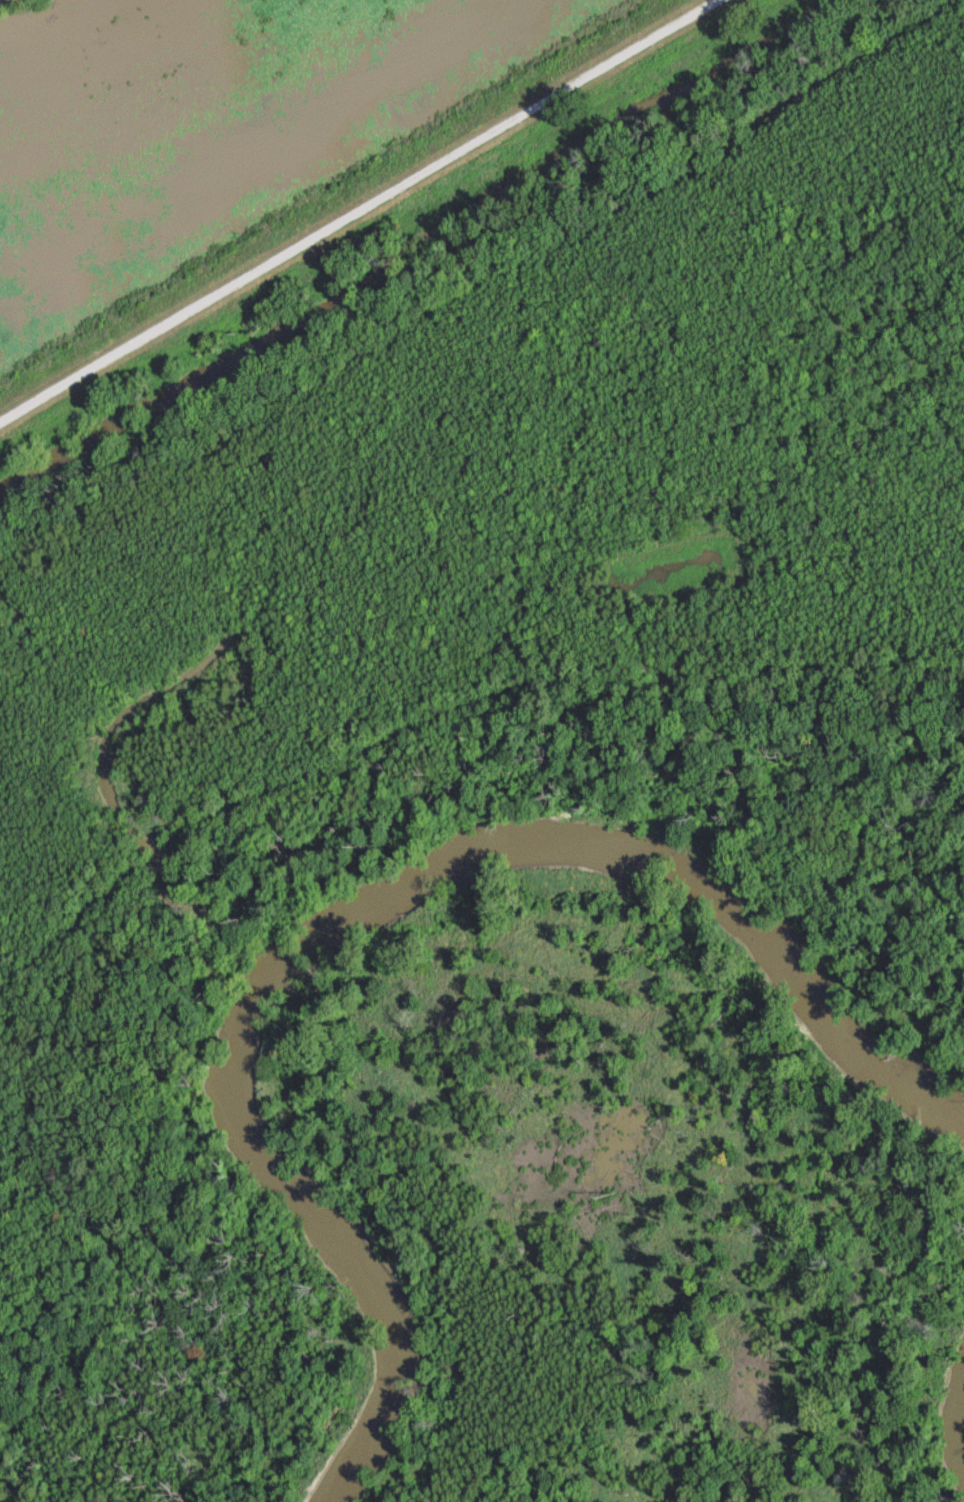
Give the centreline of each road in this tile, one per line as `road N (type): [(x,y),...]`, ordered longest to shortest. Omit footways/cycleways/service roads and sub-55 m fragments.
road 1 (residential): [(0,421),(713,0)]

